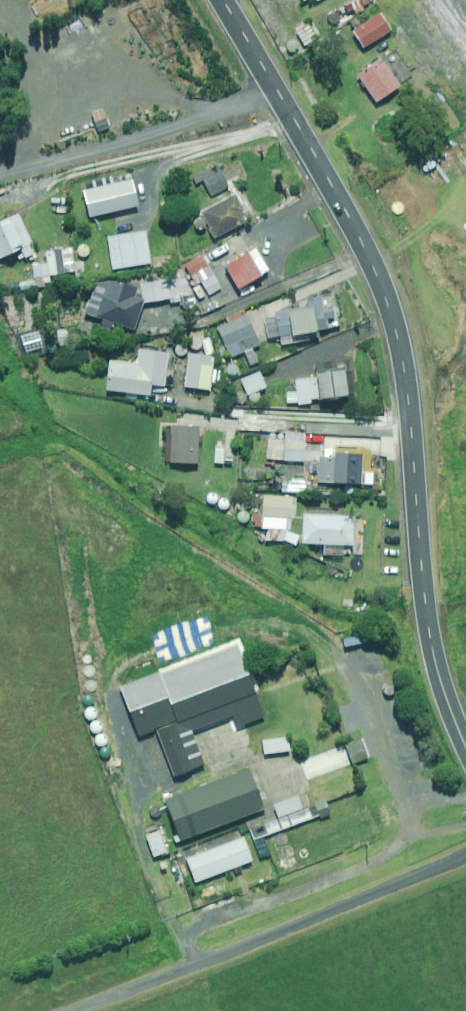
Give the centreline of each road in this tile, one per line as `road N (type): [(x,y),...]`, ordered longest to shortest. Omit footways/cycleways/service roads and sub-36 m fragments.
road 1 (secondary): [(281,93),(366,235),(399,328),(412,392),(416,597),(465,749)]
road 2 (unclassified): [(465,855),(57,1010)]
road 3 (residential): [(281,93),(0,172)]

